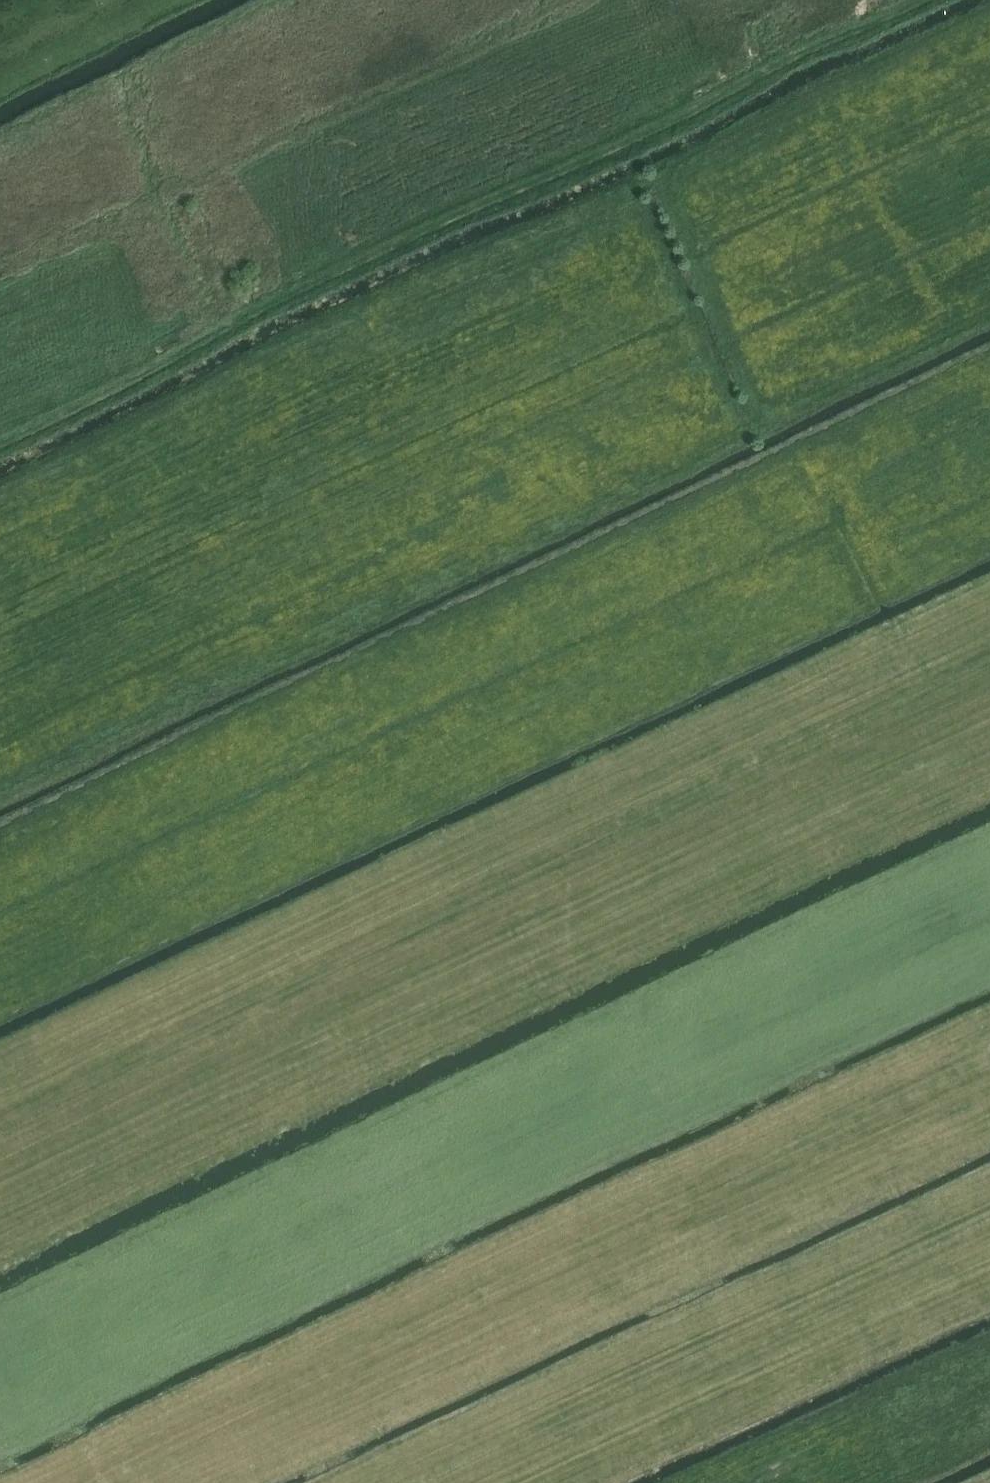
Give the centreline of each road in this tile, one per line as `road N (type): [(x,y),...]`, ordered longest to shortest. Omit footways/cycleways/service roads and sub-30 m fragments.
road 1 (track): [(0,437),(919,0)]
road 2 (track): [(712,442),(989,311)]

